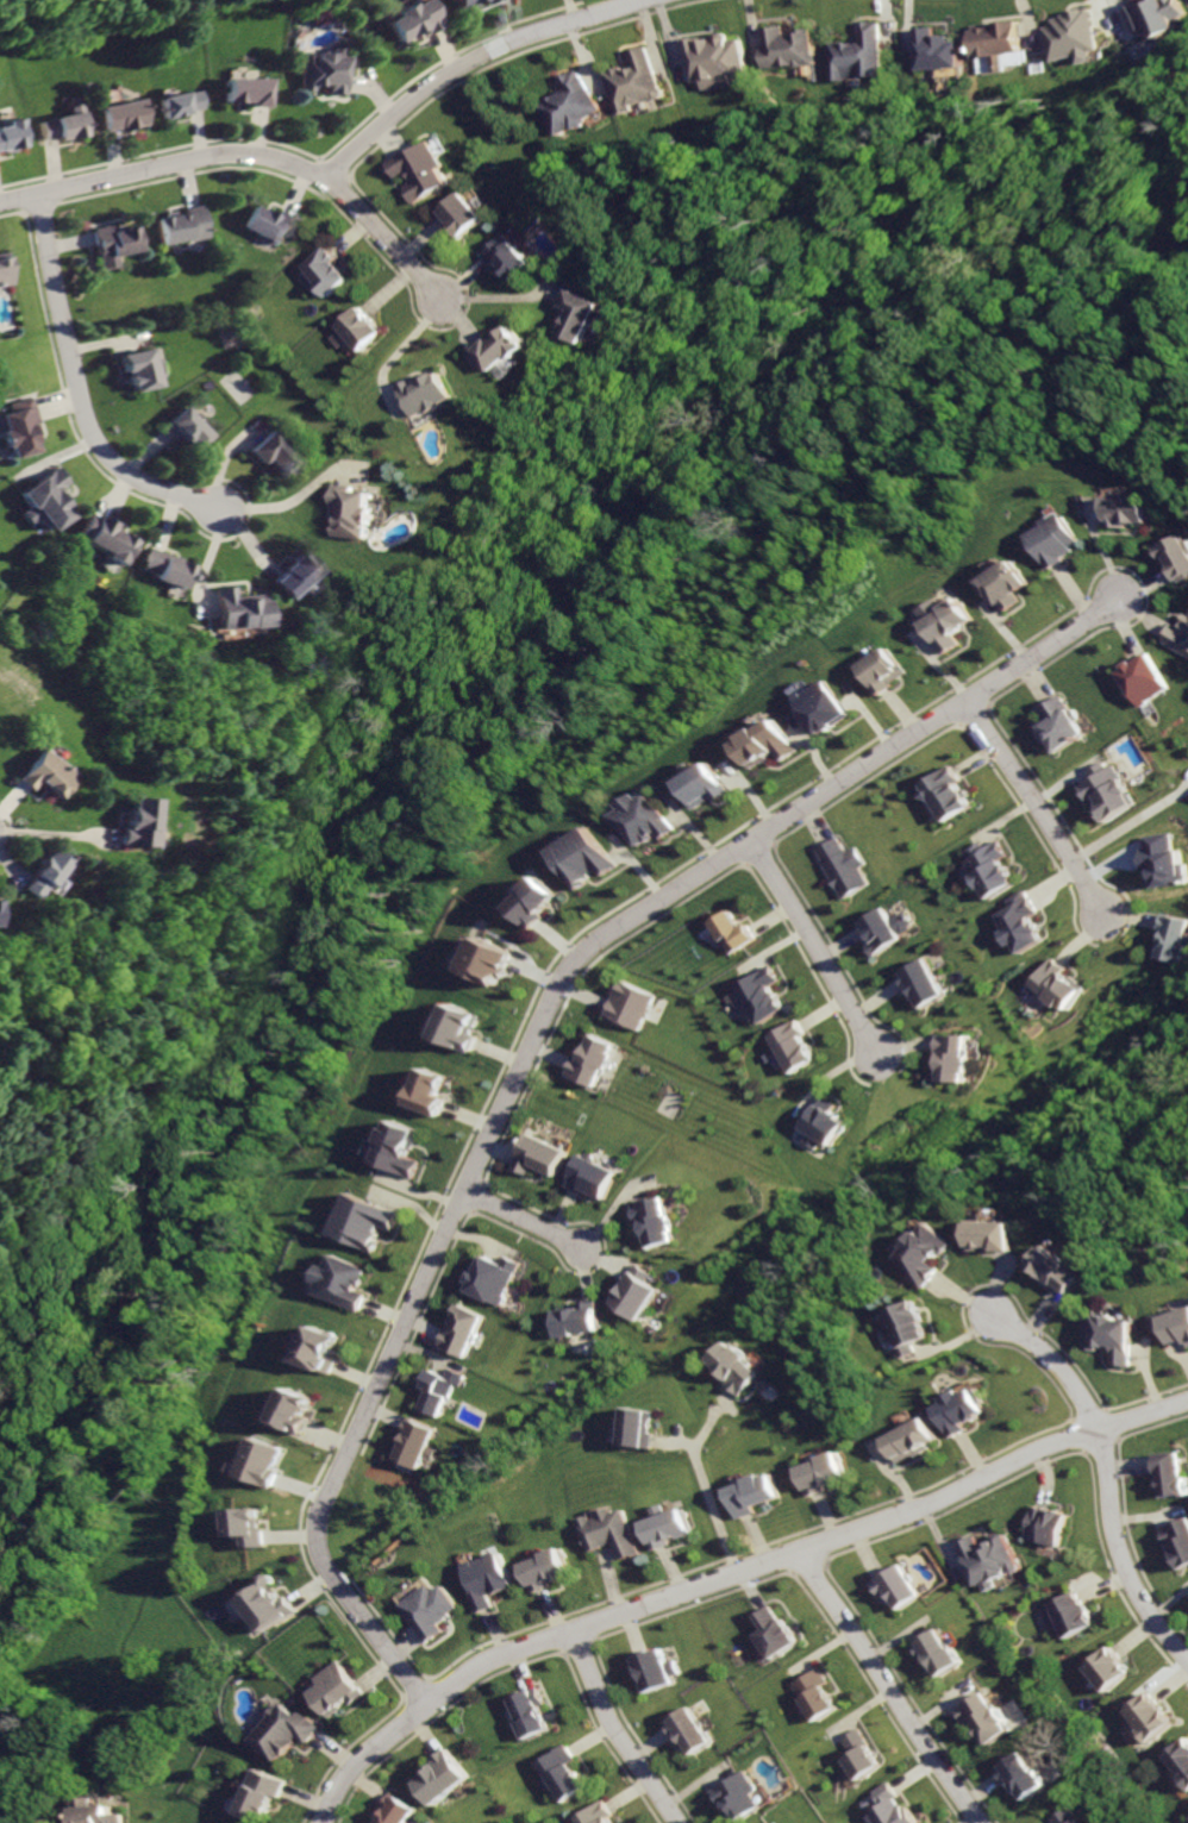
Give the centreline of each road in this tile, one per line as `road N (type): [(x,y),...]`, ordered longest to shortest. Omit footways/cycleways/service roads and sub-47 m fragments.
road 1 (residential): [(425,1705),(325,1570),(315,1521),(555,981),(569,958),(619,919),(1120,597)]
road 2 (residential): [(321,1822),(346,1774),(471,1672),(939,1499),(1096,1426),(1187,1398)]
road 3 (residential): [(0,203),(204,157),(280,158),(327,178),(439,301)]
road 4 (residential): [(993,1317),(1043,1347),(1075,1386),(1096,1426),(1107,1517),(1126,1583),(1187,1666)]
road 5 (residential): [(37,195),(96,438),(129,474),(221,510)]
road 6 (residential): [(327,178),(455,71),(531,36),(656,0)]
road 7 (residential): [(799,1552),(977,1822)]
road 8 (residential): [(743,840),(884,1061)]
road 9 (residential): [(961,698),(1099,919)]
road 10 (residential): [(575,1630),(601,1711),(672,1822)]
road 11 (residential): [(461,1191),(587,1248)]

